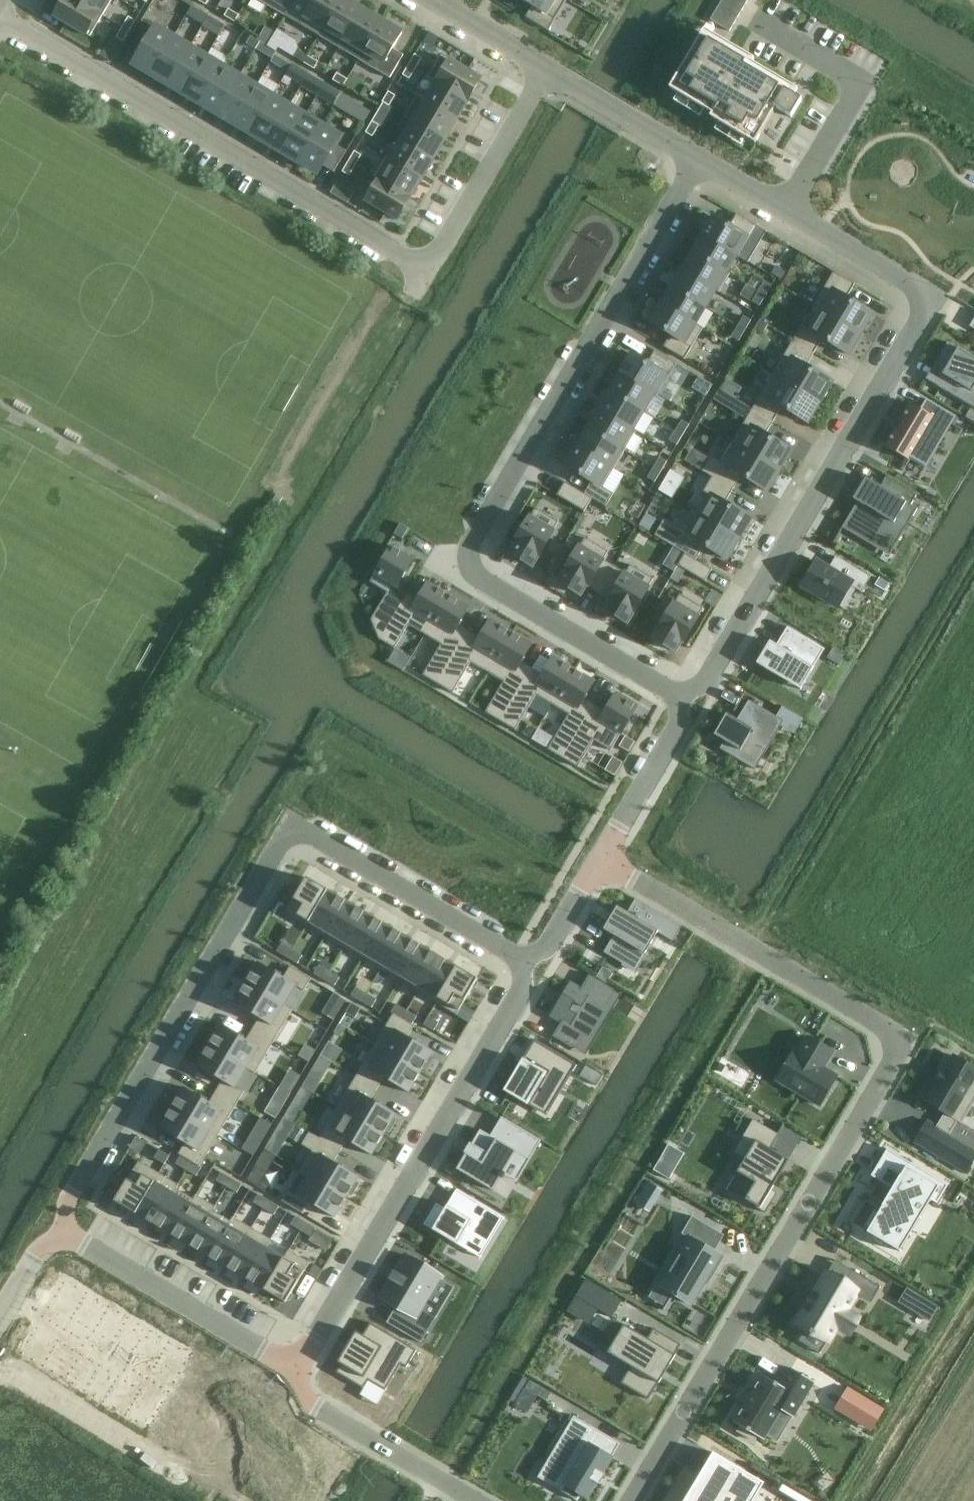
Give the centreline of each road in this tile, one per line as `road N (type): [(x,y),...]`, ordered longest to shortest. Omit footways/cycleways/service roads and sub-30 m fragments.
road 1 (residential): [(629,1500),(898,1045),(602,859)]
road 2 (residential): [(536,968),(292,826),(53,1228)]
road 3 (residential): [(701,160),(471,545),(470,571),(694,701)]
road 4 (residential): [(0,17),(427,267),(545,68)]
road 5 (residential): [(694,701),(933,297),(784,209)]
road 6 (residential): [(295,1366),(536,968)]
road 7 (residential): [(53,1228),(295,1366)]
road 8 (residential): [(761,21),(862,81),(784,209)]
road 9 (residential): [(295,1366),(308,1396),(333,1415),(476,1500)]
road 10 (residential): [(602,859),(694,701)]
road 11 (residential): [(701,160),(545,68)]
road 12 (residential): [(545,68),(432,2)]
road 13 (residential): [(536,968),(602,859)]

